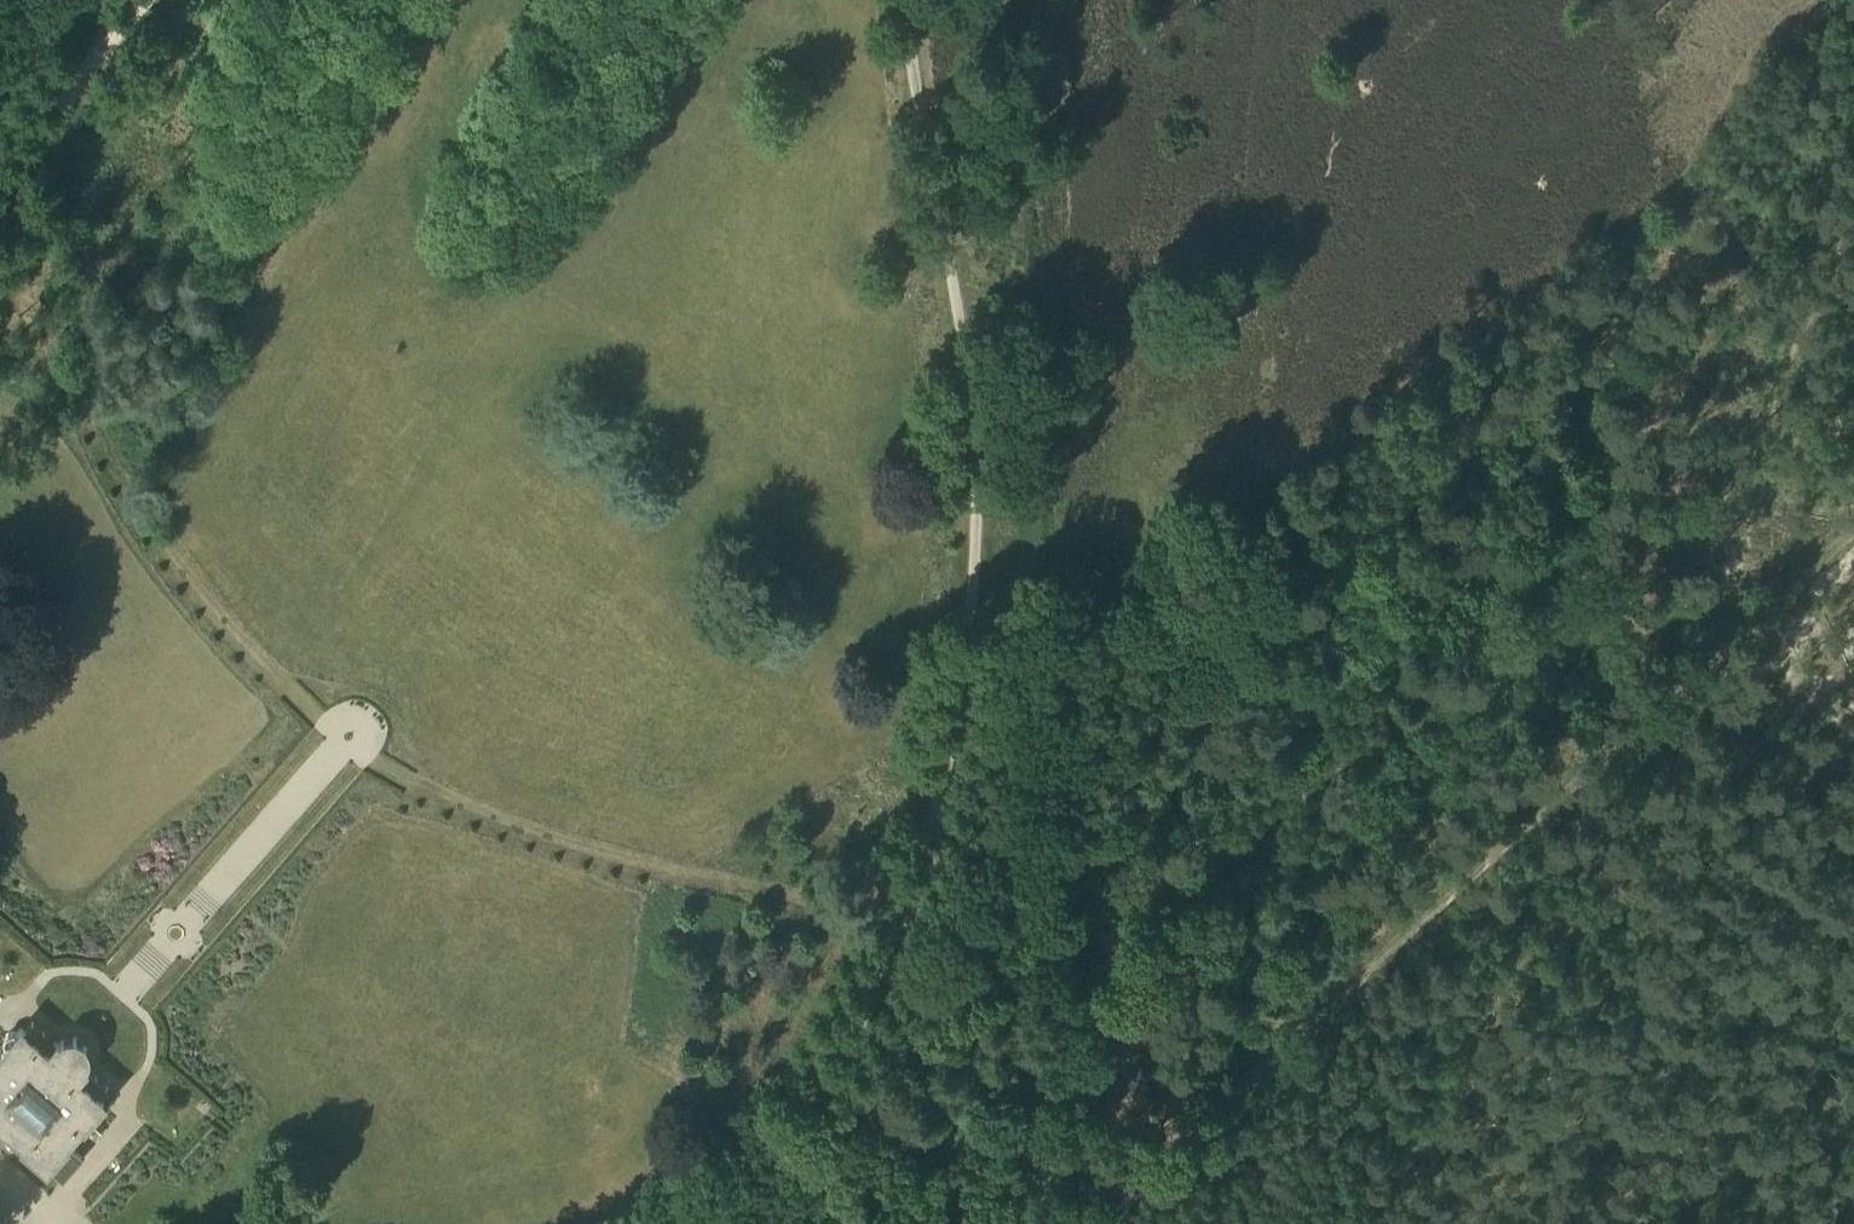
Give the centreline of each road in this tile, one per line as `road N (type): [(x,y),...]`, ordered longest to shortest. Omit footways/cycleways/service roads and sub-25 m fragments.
road 1 (track): [(895,0),(955,324),(970,484),(960,642),(940,777),(870,989),(831,1068),(693,1223)]
road 2 (track): [(1061,1223),(1853,509)]
road 3 (track): [(1162,1132),(1101,986),(1091,912),(996,901),(898,906)]
road 4 (track): [(0,188),(144,0)]

